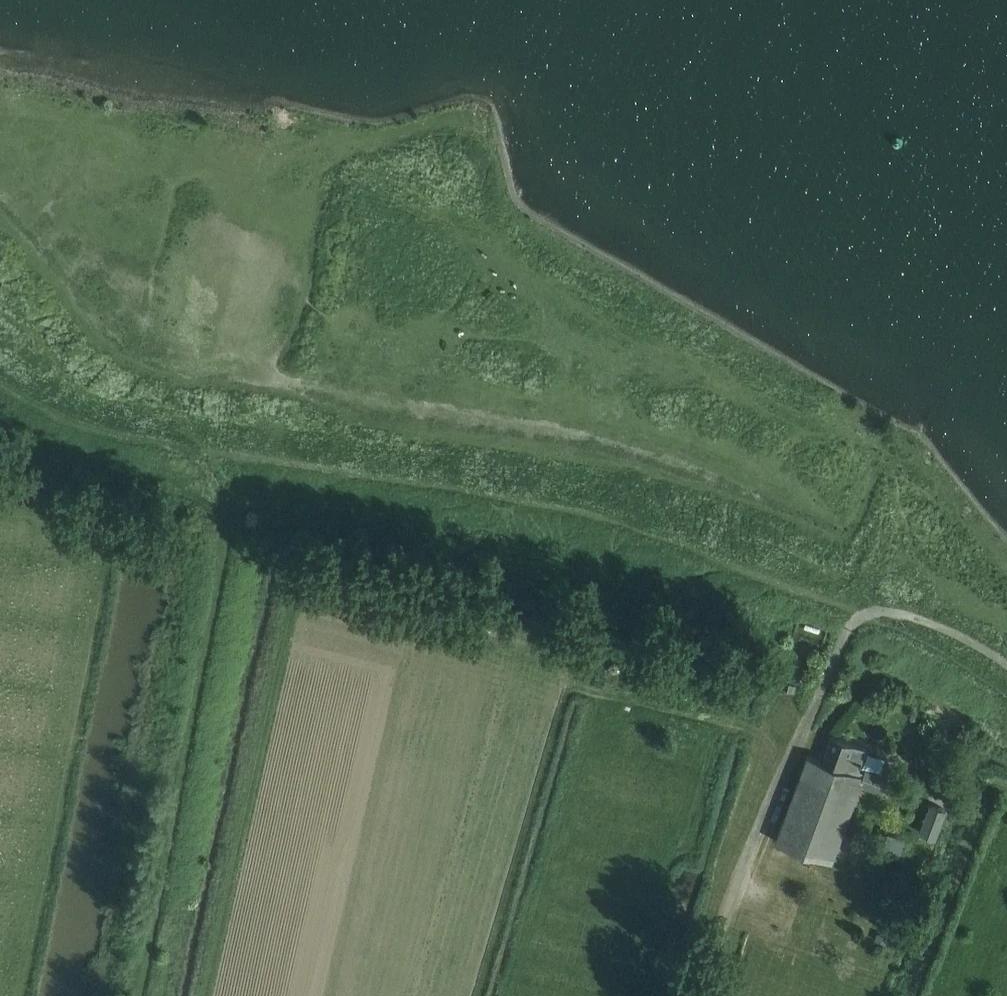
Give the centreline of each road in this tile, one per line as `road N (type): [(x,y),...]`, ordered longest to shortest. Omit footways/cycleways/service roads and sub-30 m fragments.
road 1 (track): [(775,790),(767,744),(750,727),(595,696),(510,646),(304,589)]

